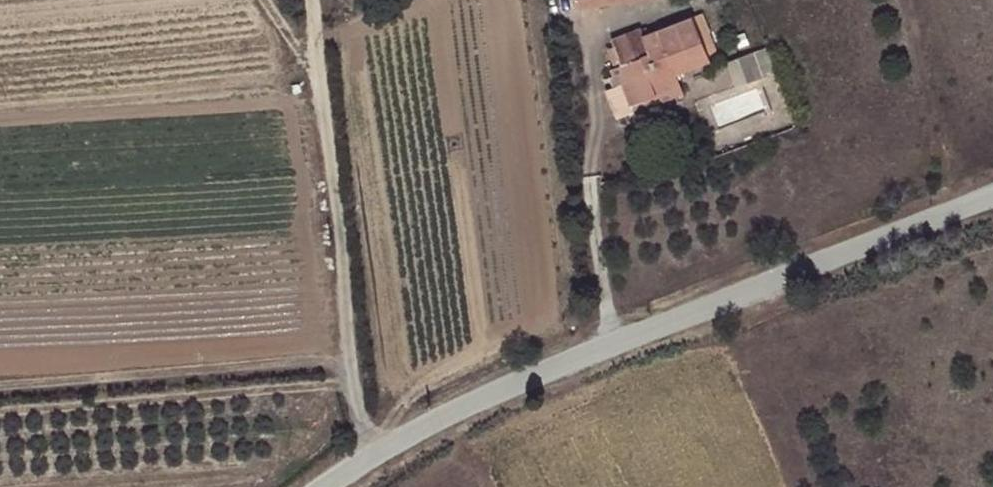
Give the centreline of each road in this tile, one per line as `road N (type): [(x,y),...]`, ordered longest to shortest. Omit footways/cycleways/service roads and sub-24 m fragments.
road 1 (unclassified): [(992,196),(618,343),(429,427),(326,486)]
road 2 (track): [(313,0),(375,455)]

